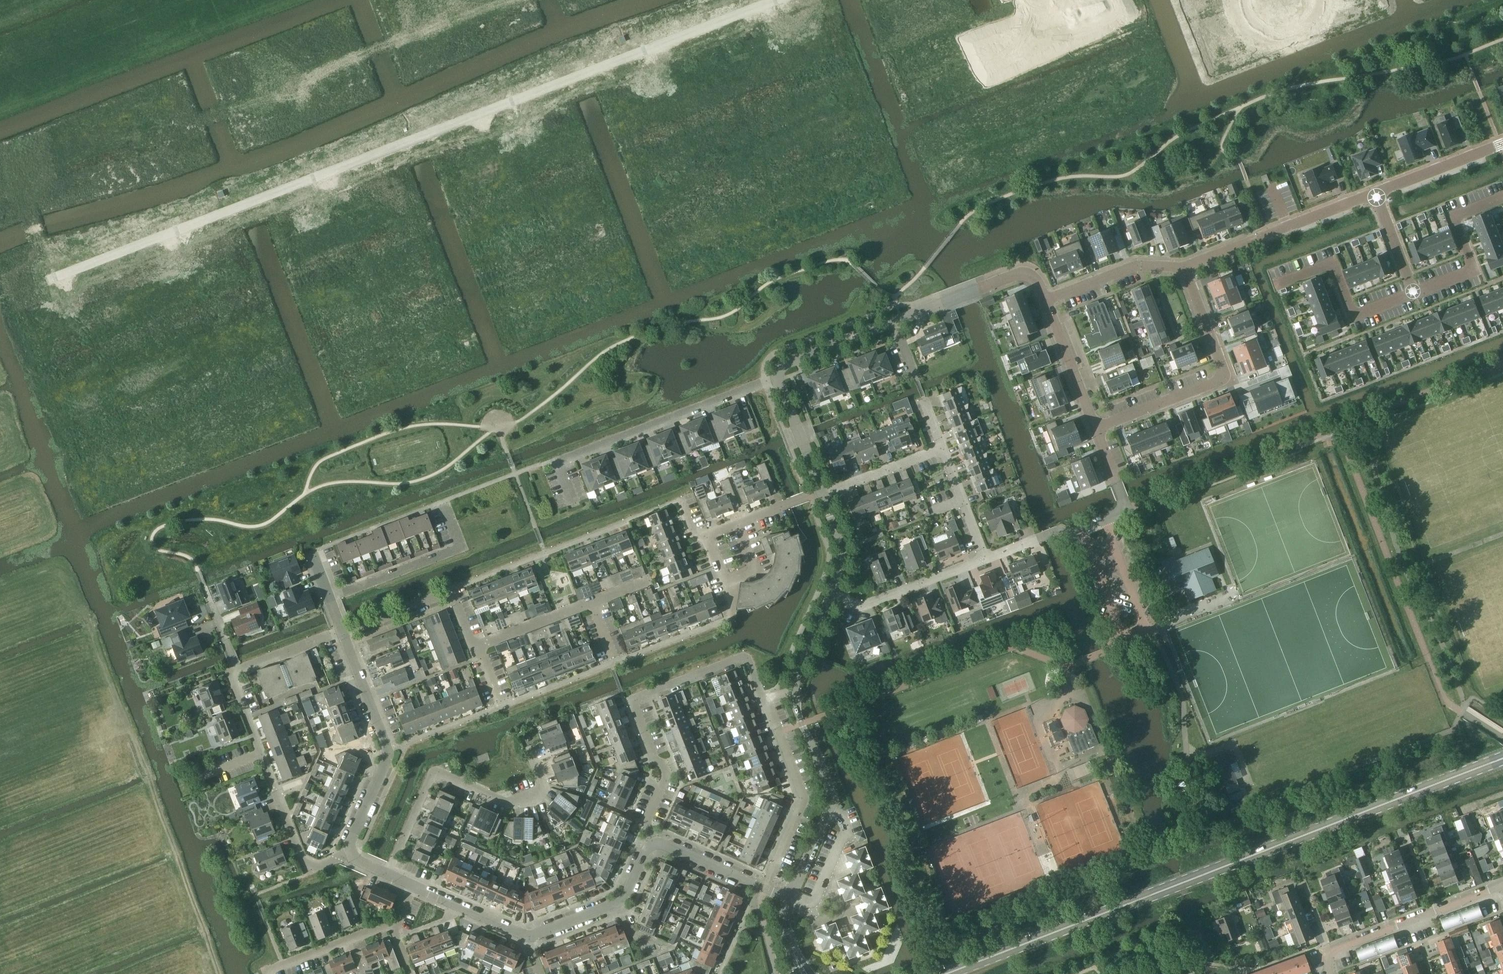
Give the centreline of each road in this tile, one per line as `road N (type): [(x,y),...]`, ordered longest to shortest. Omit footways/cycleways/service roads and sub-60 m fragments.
road 1 (residential): [(56,278),(27,211),(194,127),(509,0)]
road 2 (primary): [(944,973),(1502,759)]
road 3 (residential): [(388,874),(435,771),(516,803),(545,789),(530,749)]
road 4 (residential): [(352,853),(318,866),(301,857),(234,682),(237,671)]
road 5 (residential): [(1184,266),(1222,376),(1096,429)]
road 6 (residential): [(558,462),(780,378)]
road 7 (residential): [(352,853),(389,755),(343,632)]
road 8 (residential): [(790,900),(833,795),(795,691)]
road 9 (track): [(223,973),(150,777)]
road 10 (residential): [(1184,266),(1376,193)]
road 11 (residential): [(1502,884),(1332,952),(1331,973)]
road 12 (residential): [(764,889),(804,799),(764,702)]
road 13 (unclassified): [(655,46),(479,114)]
road 14 (residential): [(331,598),(462,548),(445,505)]
road 15 (residential): [(343,632),(451,590),(473,648),(479,646)]
road 16 (residential): [(1413,292),(1353,313),(1332,265),(1277,285)]
road 17 (residential): [(895,322),(1020,275),(1039,284),(1046,300)]
road 18 (unclassified): [(330,172),(172,233)]
road 19 (residential): [(764,702),(747,658),(633,701)]
road 20 (residential): [(654,843),(623,901),(527,937)]
road 21 (residential): [(1413,292),(1473,268),(1457,217),(1502,198)]
road 22 (residential): [(832,594),(860,607),(985,559)]
road 23 (unclassified): [(479,114),(330,172)]
road 24 (residential): [(654,843),(646,823),(667,776),(633,701)]
road 25 (residential): [(917,110),(1049,37)]
road 26 (residential): [(1046,300),(1137,266),(1184,266)]
road 27 (residential): [(1046,300),(1096,429)]
road 28 (residential): [(1376,193),(1502,144)]
road 29 (residential): [(267,973),(392,924)]
road 30 (residential): [(1096,429),(1126,509),(1082,526)]
road 31 (residential): [(780,378),(794,361),(895,322)]
road 32 (residential): [(823,494),(943,449)]
road 33 (residential): [(527,937),(413,885)]
road 34 (unclassified): [(172,233),(56,278)]
road 35 (residential): [(707,535),(822,491)]
road 36 (unclassified): [(769,3),(655,46)]
road 37 (residential): [(479,646),(591,602)]
road 38 (residential): [(1240,0),(1246,19),(1270,35),(1305,29),(1324,0)]

